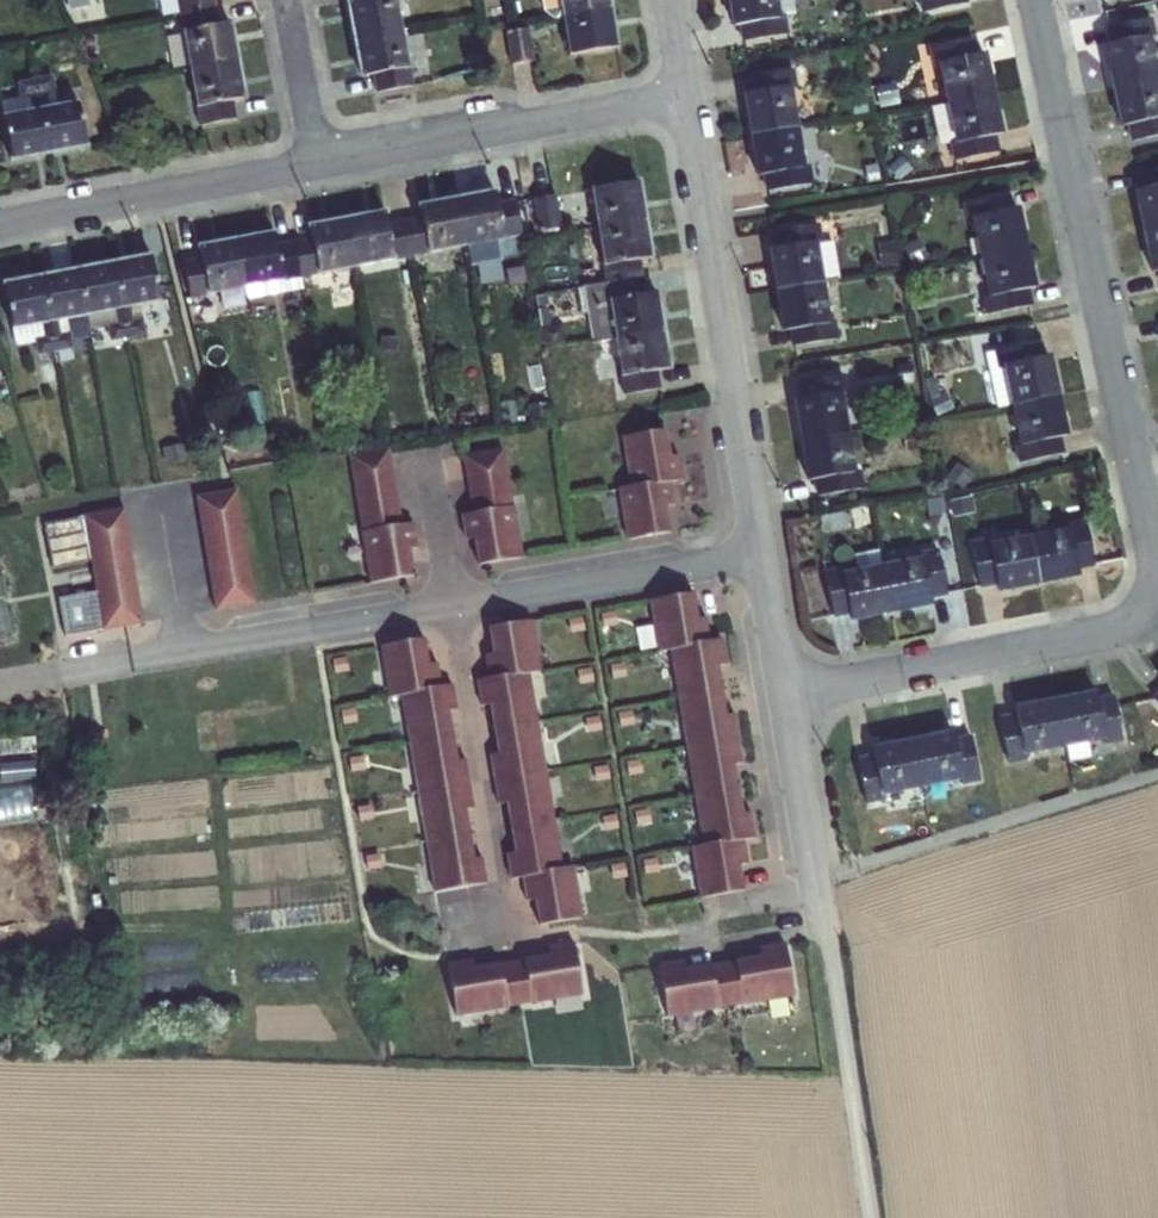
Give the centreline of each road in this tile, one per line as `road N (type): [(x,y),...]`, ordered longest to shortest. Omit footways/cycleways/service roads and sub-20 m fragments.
road 1 (residential): [(789,694),(1066,644),(1117,627),(1141,600),(1151,567),(1143,499),(1039,0)]
road 2 (residential): [(689,94),(765,551)]
road 3 (residential): [(320,163),(689,94)]
road 4 (residential): [(86,672),(451,606)]
road 5 (unclassified): [(819,875),(1157,778)]
road 6 (residential): [(0,223),(320,163)]
road 7 (residential): [(451,606),(765,551)]
road 8 (residential): [(501,906),(451,606)]
road 9 (unclassified): [(876,1217),(829,934)]
road 10 (residential): [(789,694),(819,875)]
road 11 (residential): [(320,163),(291,0)]
road 12 (residential): [(451,606),(426,456)]
road 13 (residential): [(765,551),(789,694)]

